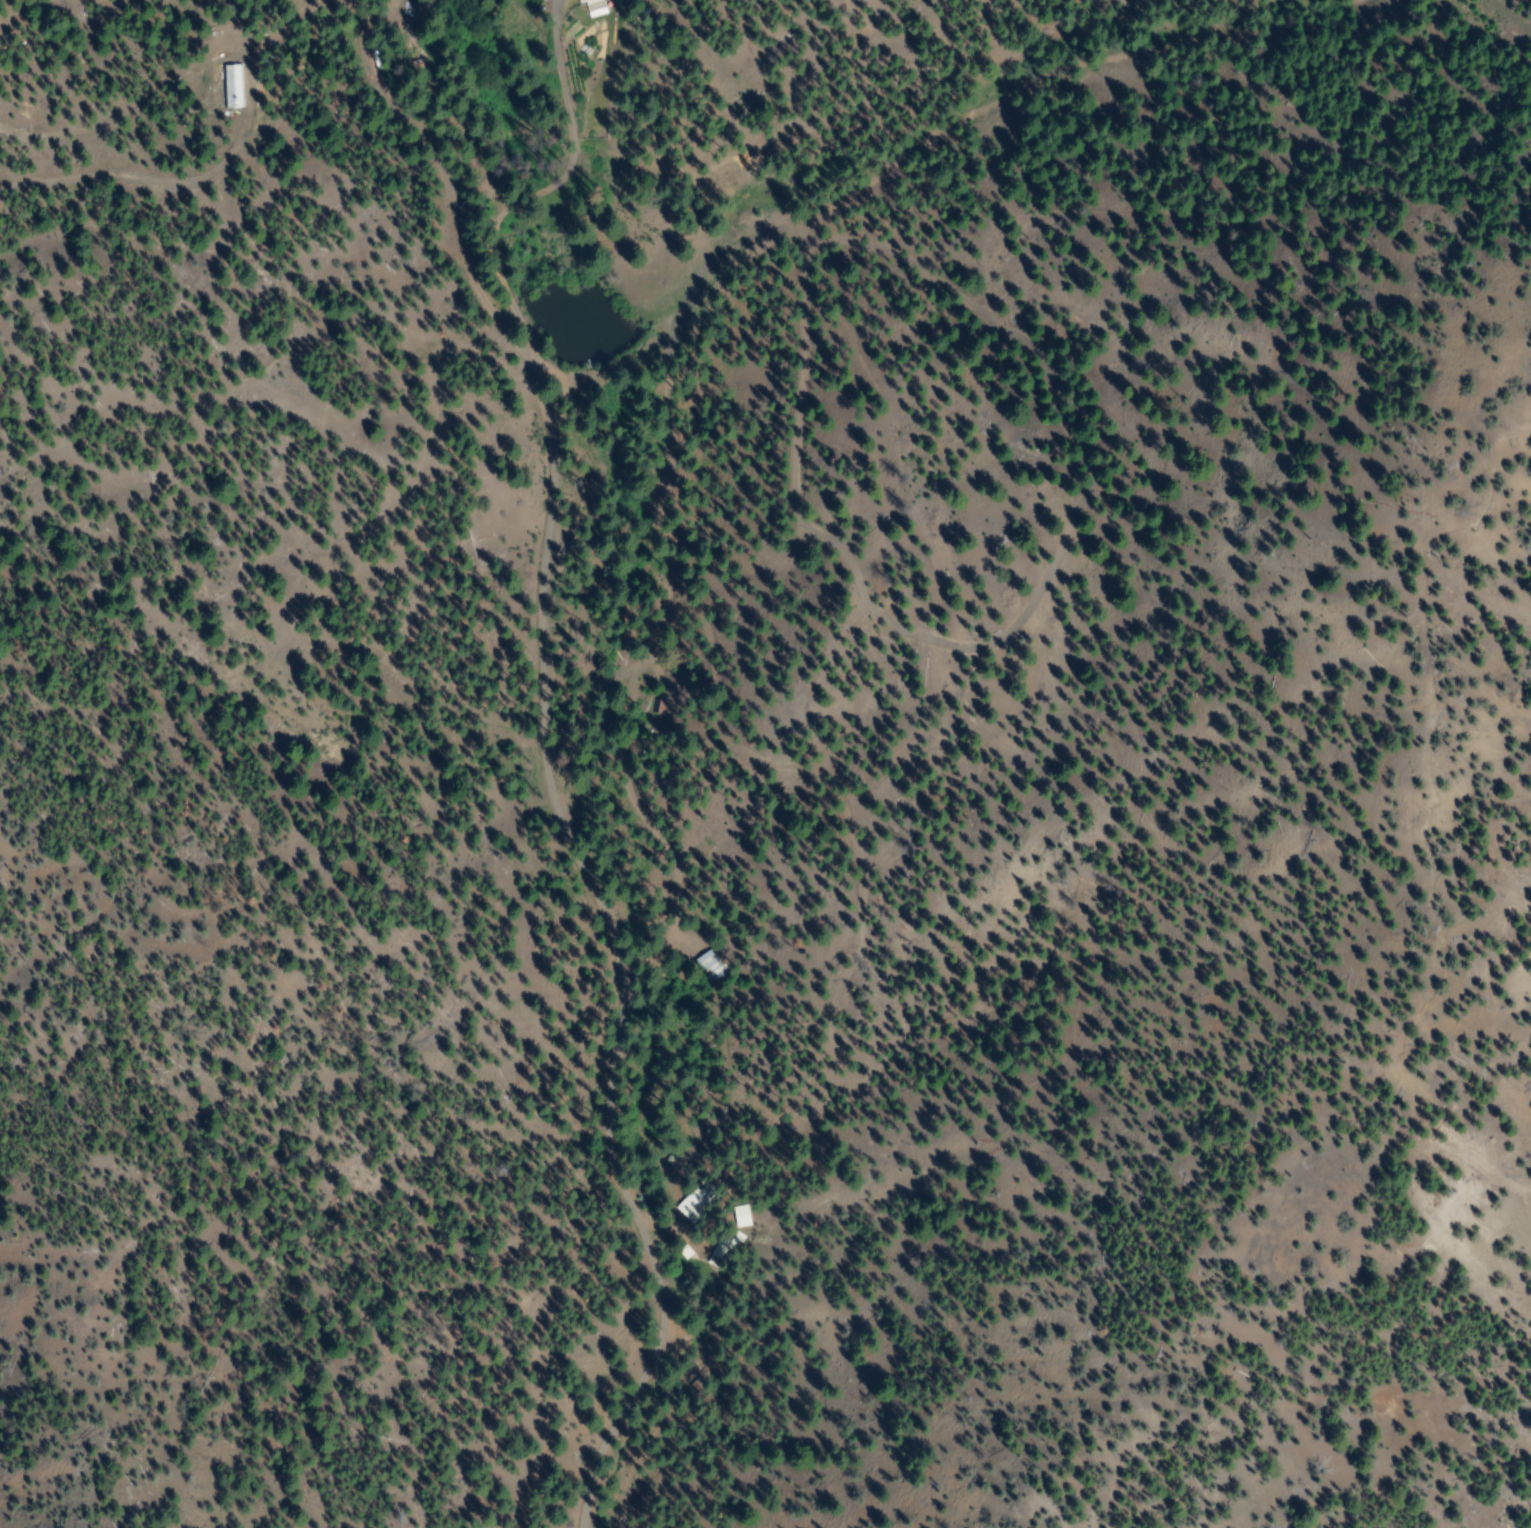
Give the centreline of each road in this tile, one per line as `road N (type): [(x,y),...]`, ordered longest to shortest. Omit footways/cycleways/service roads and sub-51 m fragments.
road 1 (track): [(499,1527),(505,1485),(612,1133),(606,930),(534,417),(487,268),(427,166),(377,0)]

